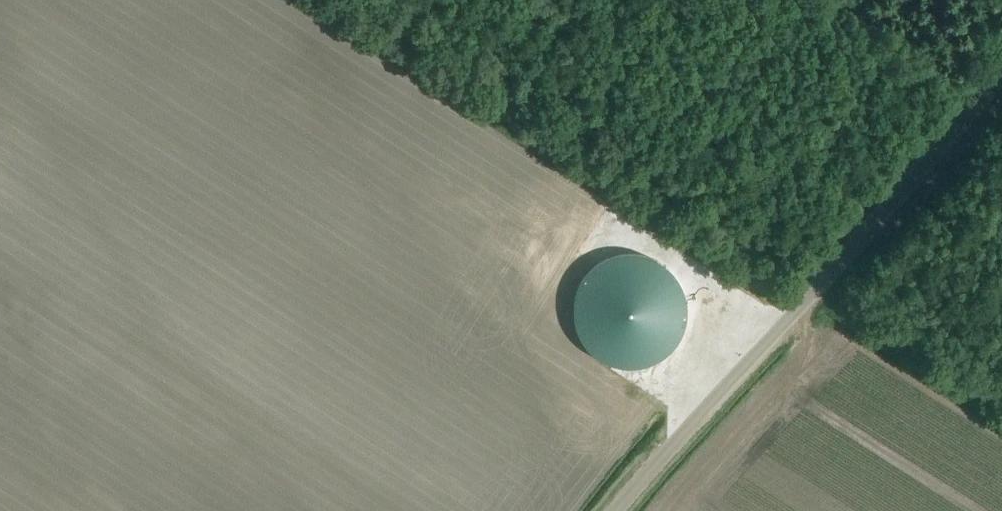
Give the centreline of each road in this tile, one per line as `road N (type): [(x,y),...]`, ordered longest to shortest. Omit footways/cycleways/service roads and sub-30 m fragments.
road 1 (unclassified): [(615,510),(1001,71)]

